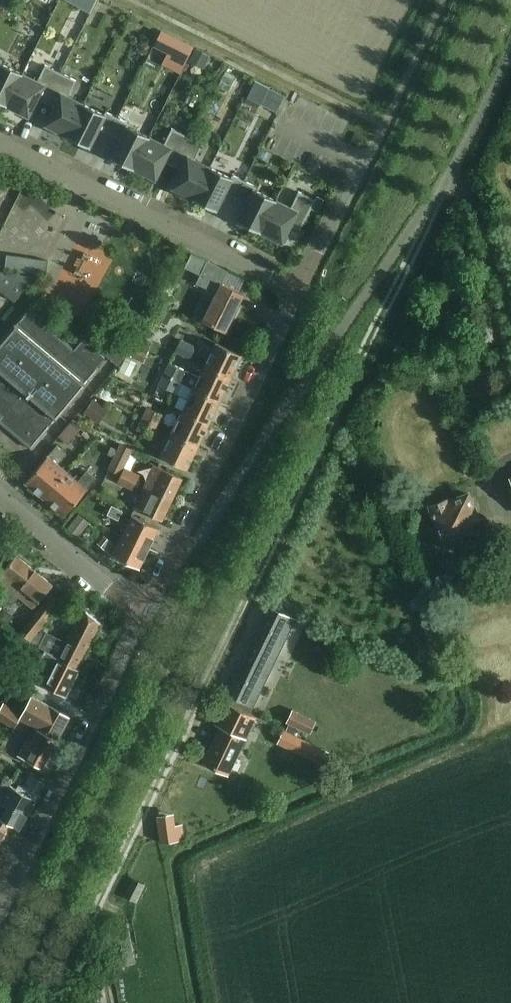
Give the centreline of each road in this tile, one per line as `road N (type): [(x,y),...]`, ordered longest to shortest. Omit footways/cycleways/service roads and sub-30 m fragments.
road 1 (unclassified): [(52,1002),(249,604),(422,229),(421,214)]
road 2 (unclassified): [(175,555),(187,552),(421,214)]
road 3 (residential): [(0,141),(298,290)]
road 4 (unclassified): [(298,290),(446,0)]
road 5 (residential): [(3,905),(143,612)]
road 6 (residential): [(175,555),(298,290)]
road 7 (unclassified): [(421,214),(449,178),(510,53)]
road 8 (residential): [(143,612),(0,499)]

